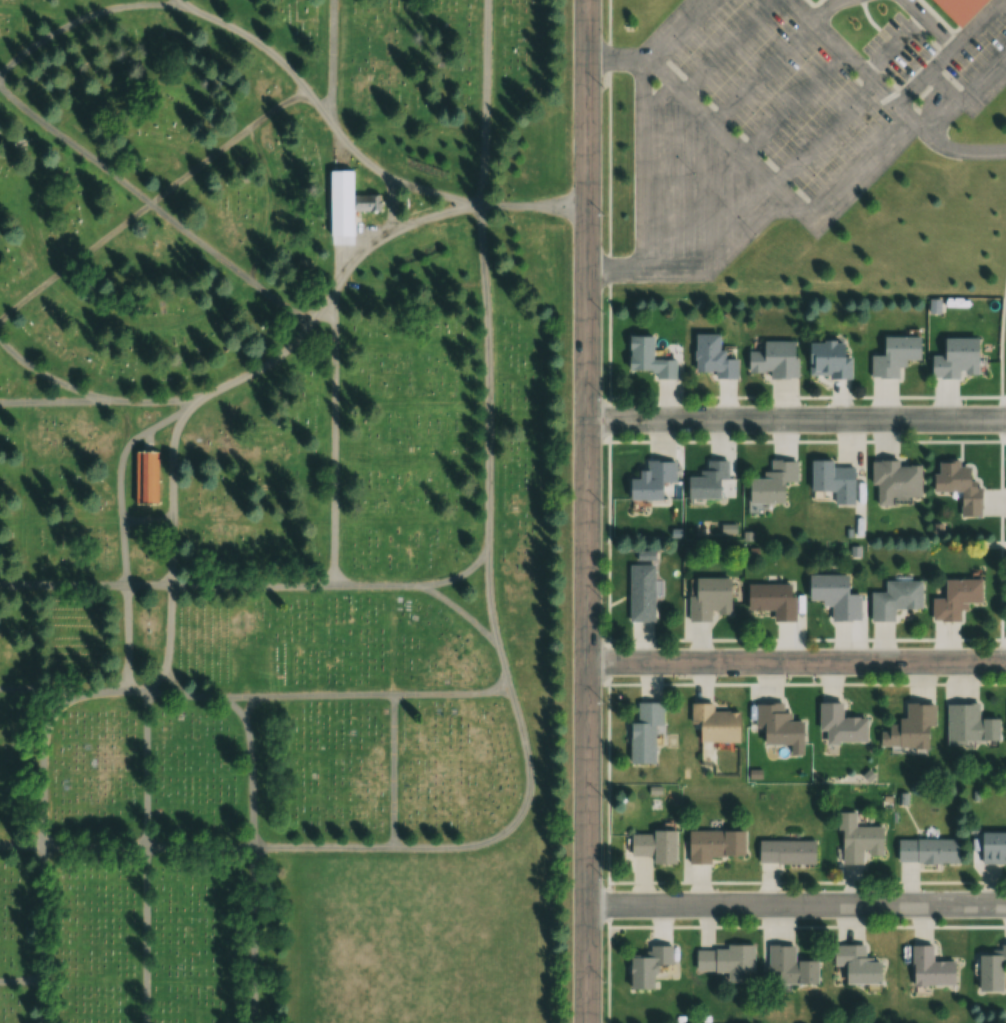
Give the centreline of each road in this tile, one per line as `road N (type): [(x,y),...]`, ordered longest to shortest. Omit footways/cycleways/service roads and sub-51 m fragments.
road 1 (tertiary): [(587,1022),(585,0)]
road 2 (residential): [(587,658),(1005,661)]
road 3 (residential): [(587,902),(1005,904)]
road 4 (residential): [(587,418),(1005,419)]
road 5 (track): [(248,129),(205,95),(151,80),(93,91),(49,126)]
road 6 (track): [(51,280),(104,320),(151,329),(200,319),(246,279)]
road 7 (track): [(49,126),(24,209),(30,243),(51,280)]
road 8 (track): [(172,520),(334,522)]
road 9 (track): [(246,279),(265,233),(270,190),(248,129)]
road 10 (track): [(335,404),(489,403)]
road 11 (track): [(334,522),(487,518)]

